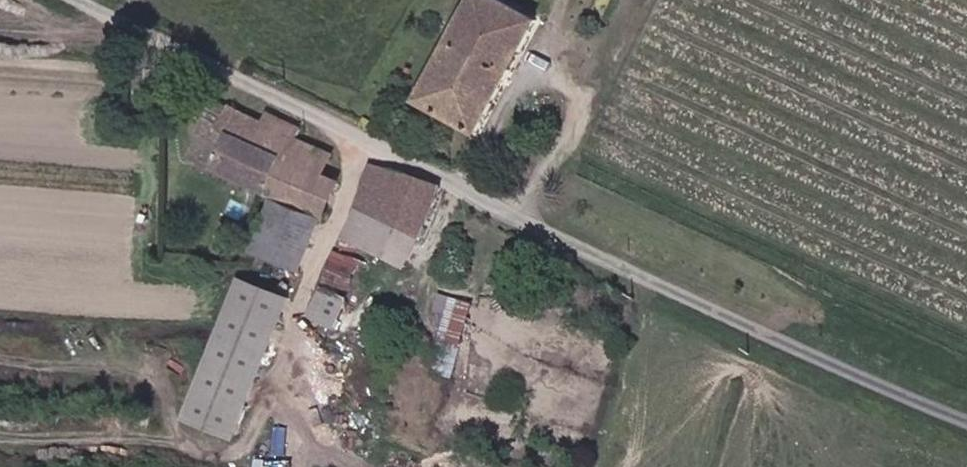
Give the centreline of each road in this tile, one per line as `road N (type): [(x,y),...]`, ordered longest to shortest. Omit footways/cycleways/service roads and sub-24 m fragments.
road 1 (unclassified): [(966,417),(492,205),(81,0)]
road 2 (track): [(563,0),(552,51),(579,114),(573,132),(508,212)]

